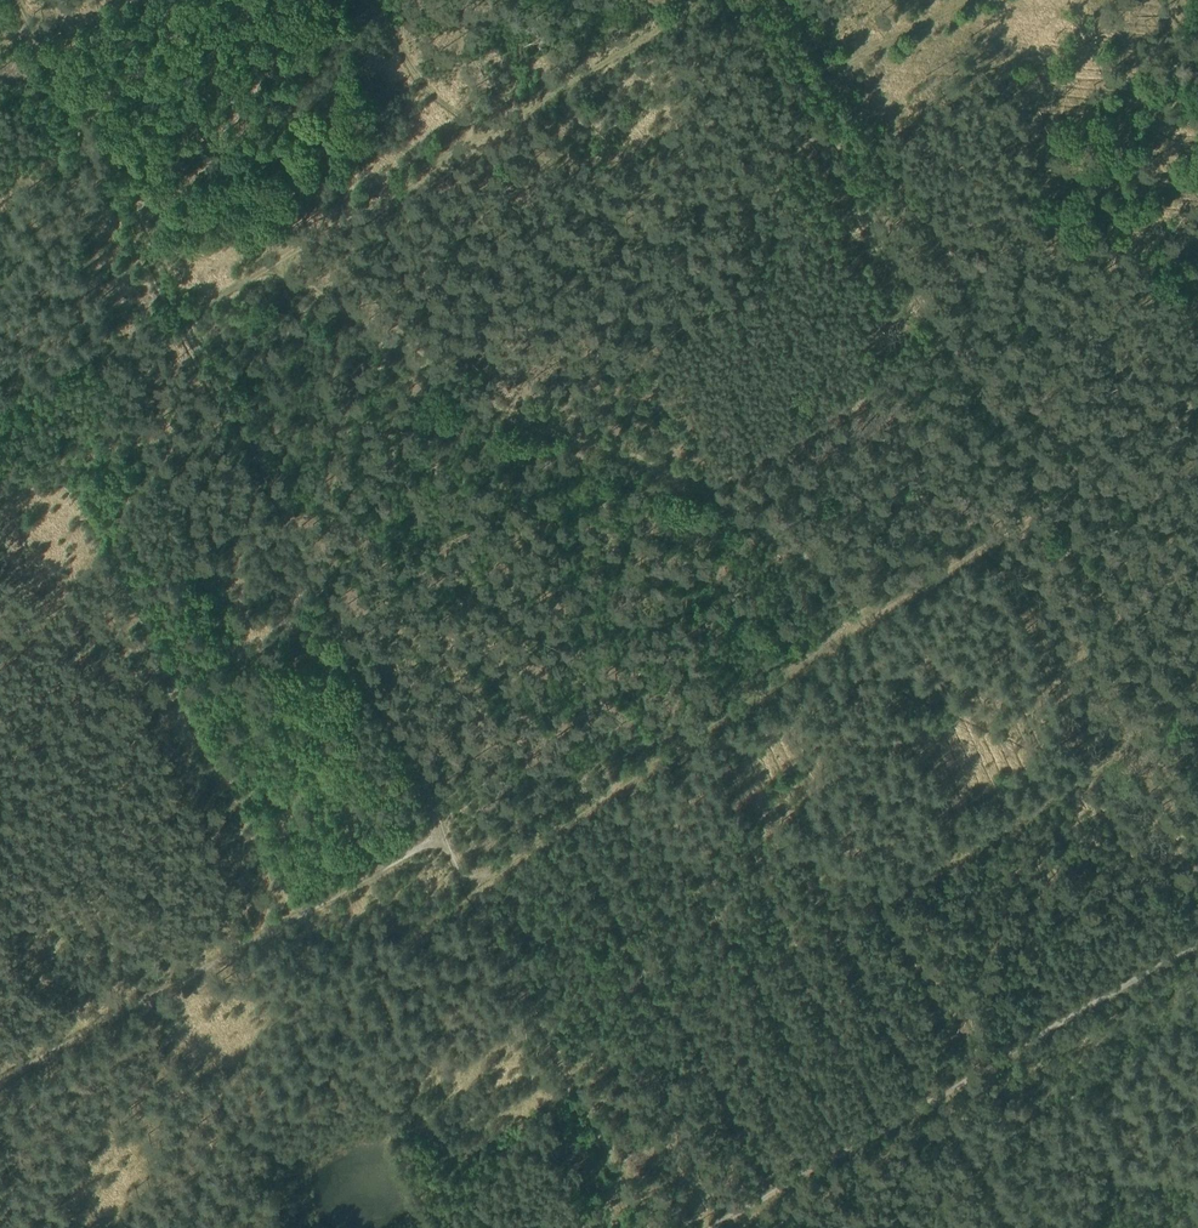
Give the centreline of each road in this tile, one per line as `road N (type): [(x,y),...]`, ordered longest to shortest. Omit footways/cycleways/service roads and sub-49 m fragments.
road 1 (track): [(1197,689),(1156,634),(1117,538),(784,0)]
road 2 (track): [(465,883),(869,619)]
road 3 (track): [(105,1024),(441,835)]
road 4 (track): [(0,725),(94,686),(164,673),(360,664)]
road 5 (track): [(13,0),(173,312)]
road 6 (track): [(940,1098),(1197,944)]
road 7 (track): [(470,142),(700,0)]
road 8 (track): [(717,1227),(940,1098)]
road 9 (track): [(470,142),(265,262)]
road 10 (track): [(869,619),(1044,503)]
road 11 (track): [(360,664),(441,835)]
road 12 (track): [(940,1098),(1015,1227)]
road 13 (track): [(0,1082),(105,1024)]

